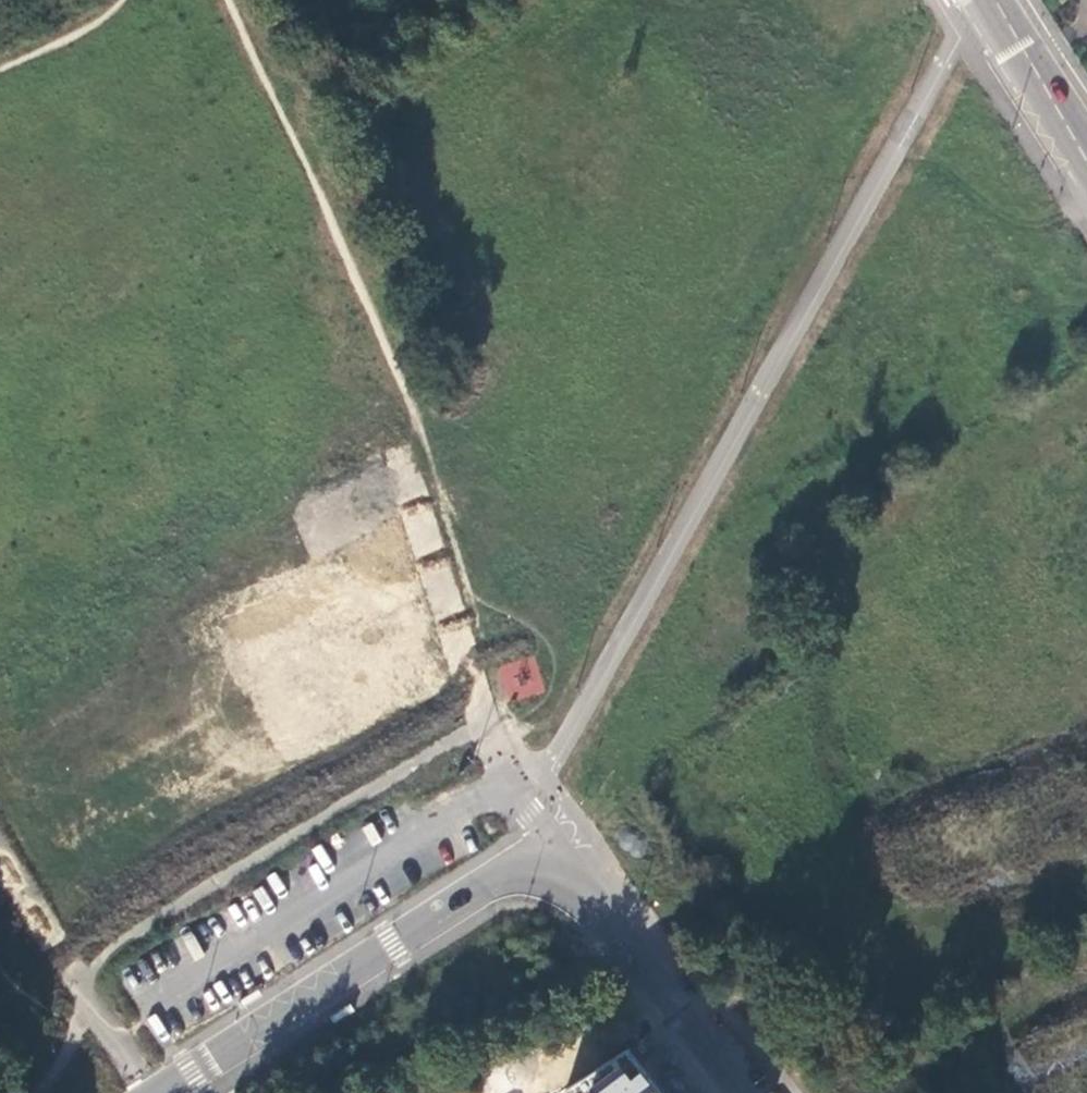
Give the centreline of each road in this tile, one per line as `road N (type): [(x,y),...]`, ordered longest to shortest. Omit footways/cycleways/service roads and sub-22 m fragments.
road 1 (residential): [(164,1089),(493,891),(552,885)]
road 2 (residential): [(739,1092),(610,927),(552,885)]
road 3 (secondary): [(983,0),(1086,162)]

